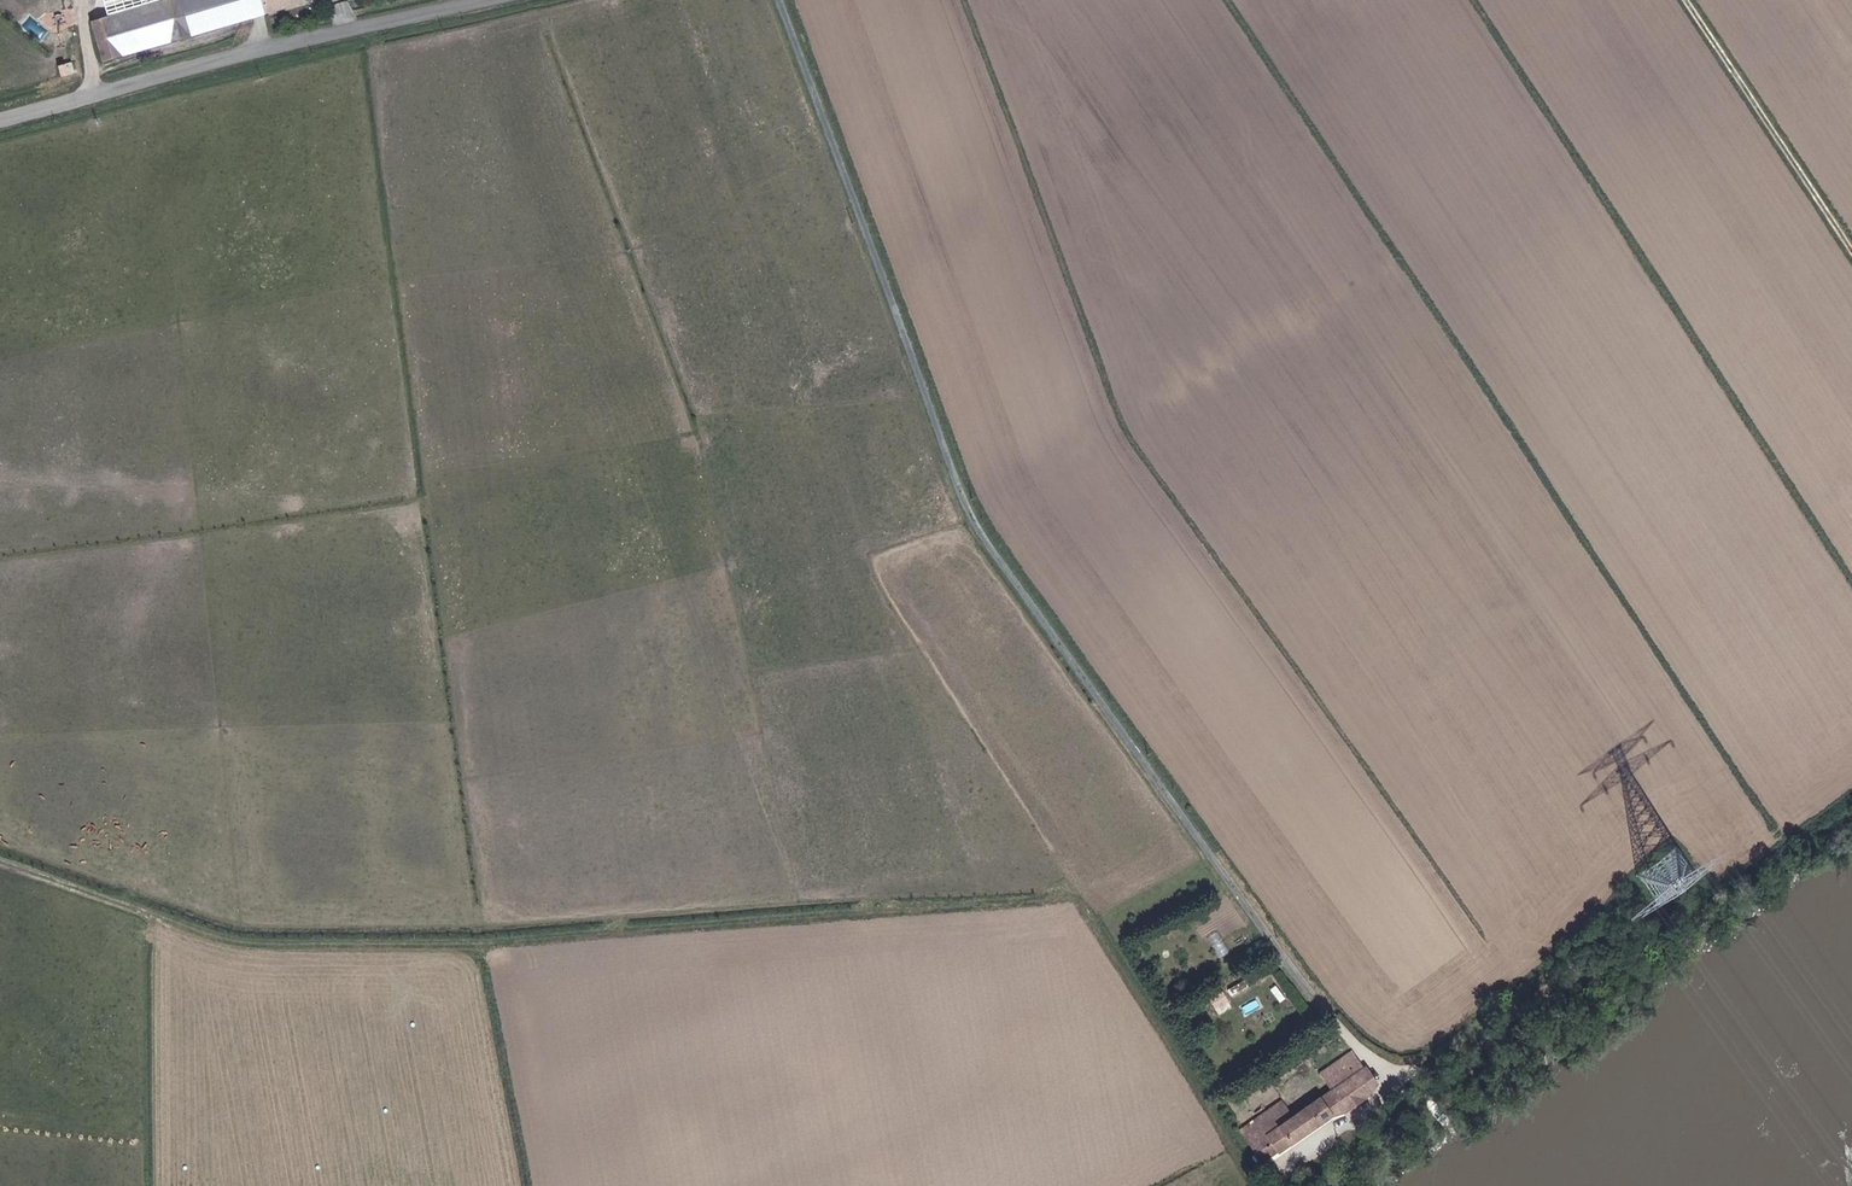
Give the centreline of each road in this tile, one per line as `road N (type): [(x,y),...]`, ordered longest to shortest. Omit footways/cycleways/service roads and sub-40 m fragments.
road 1 (track): [(1385,1081),(1266,933),(975,514),(783,0)]
road 2 (tertiary): [(0,121),(489,0)]
road 3 (track): [(1851,244),(1687,0)]

